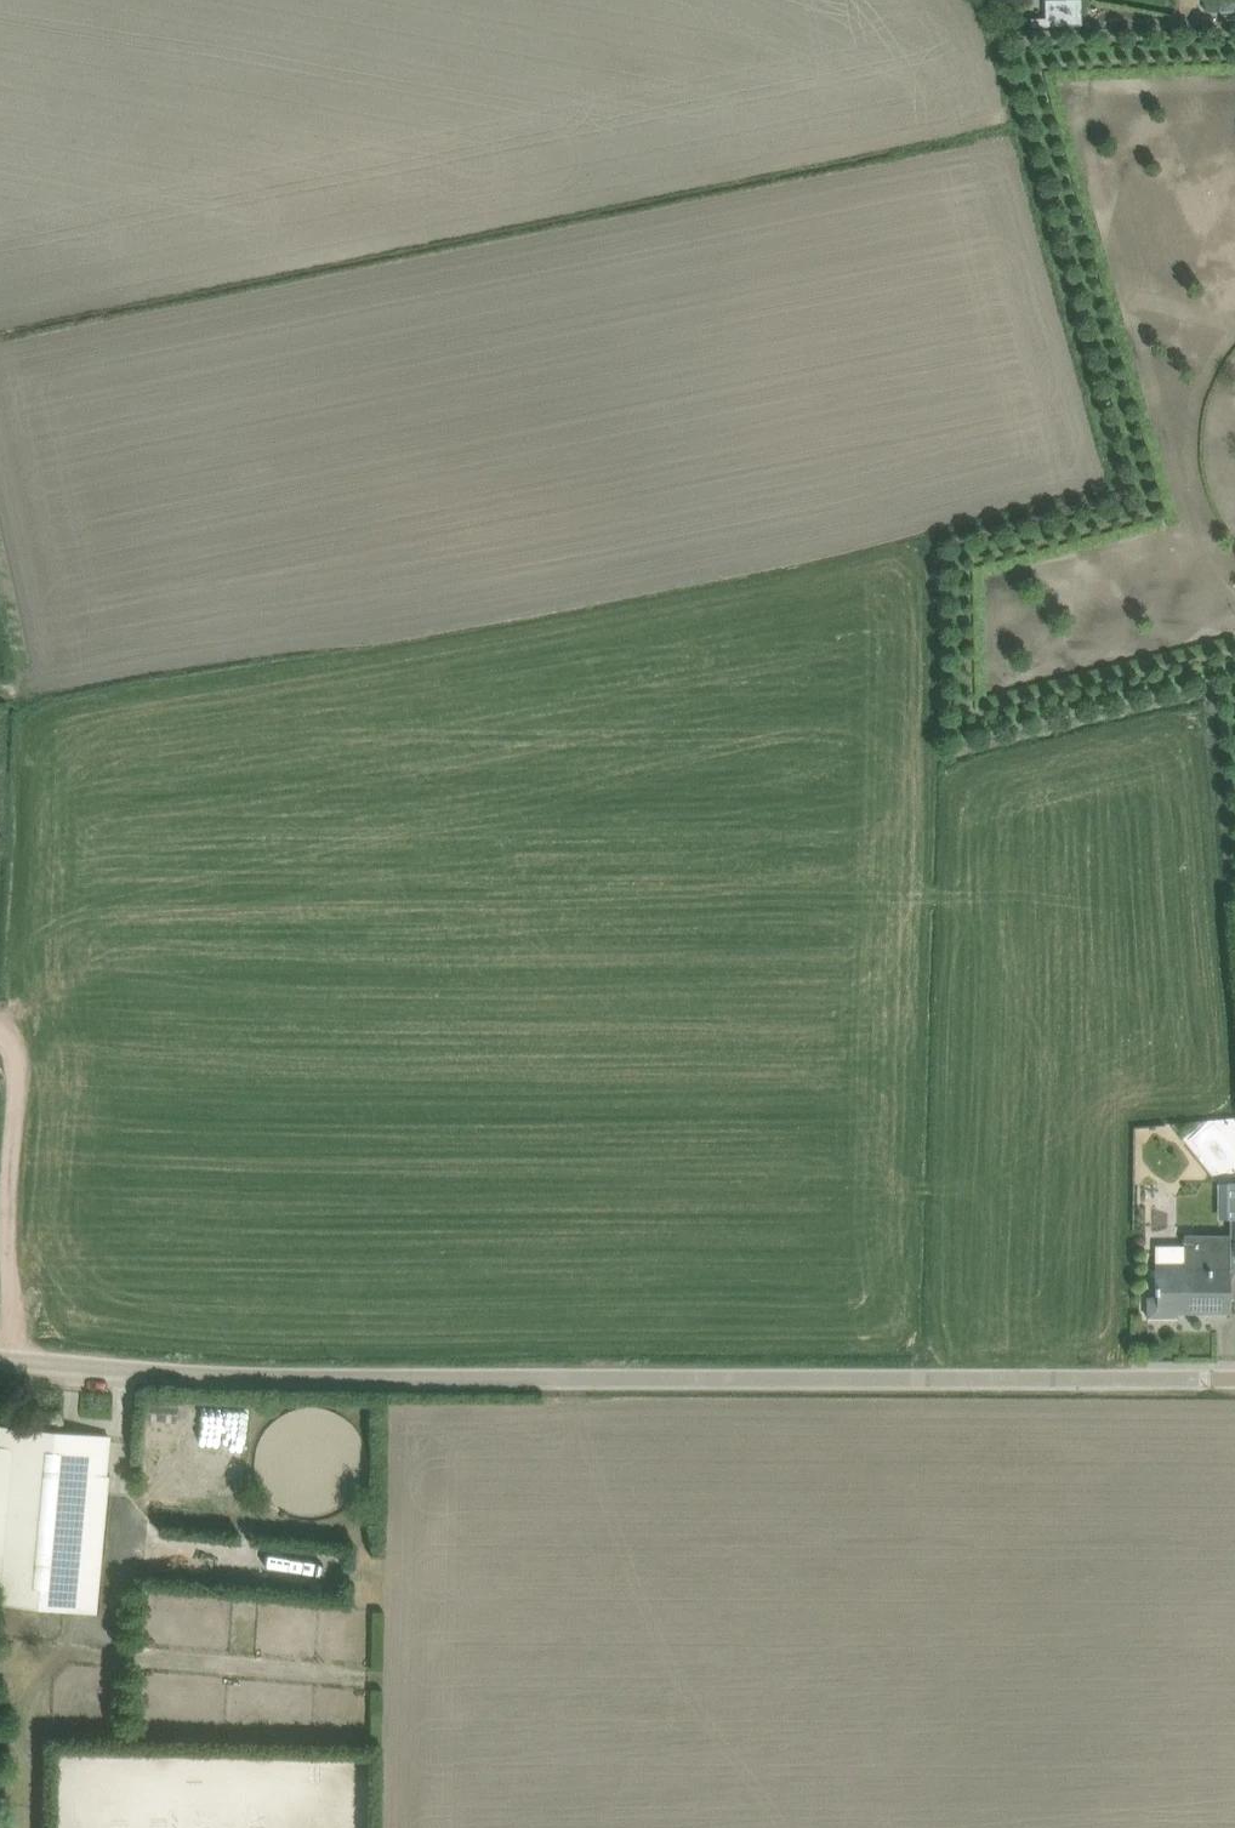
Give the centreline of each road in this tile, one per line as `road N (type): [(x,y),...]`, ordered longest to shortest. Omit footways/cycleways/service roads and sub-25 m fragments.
road 1 (unclassified): [(0,1358),(220,1375),(1234,1380)]

